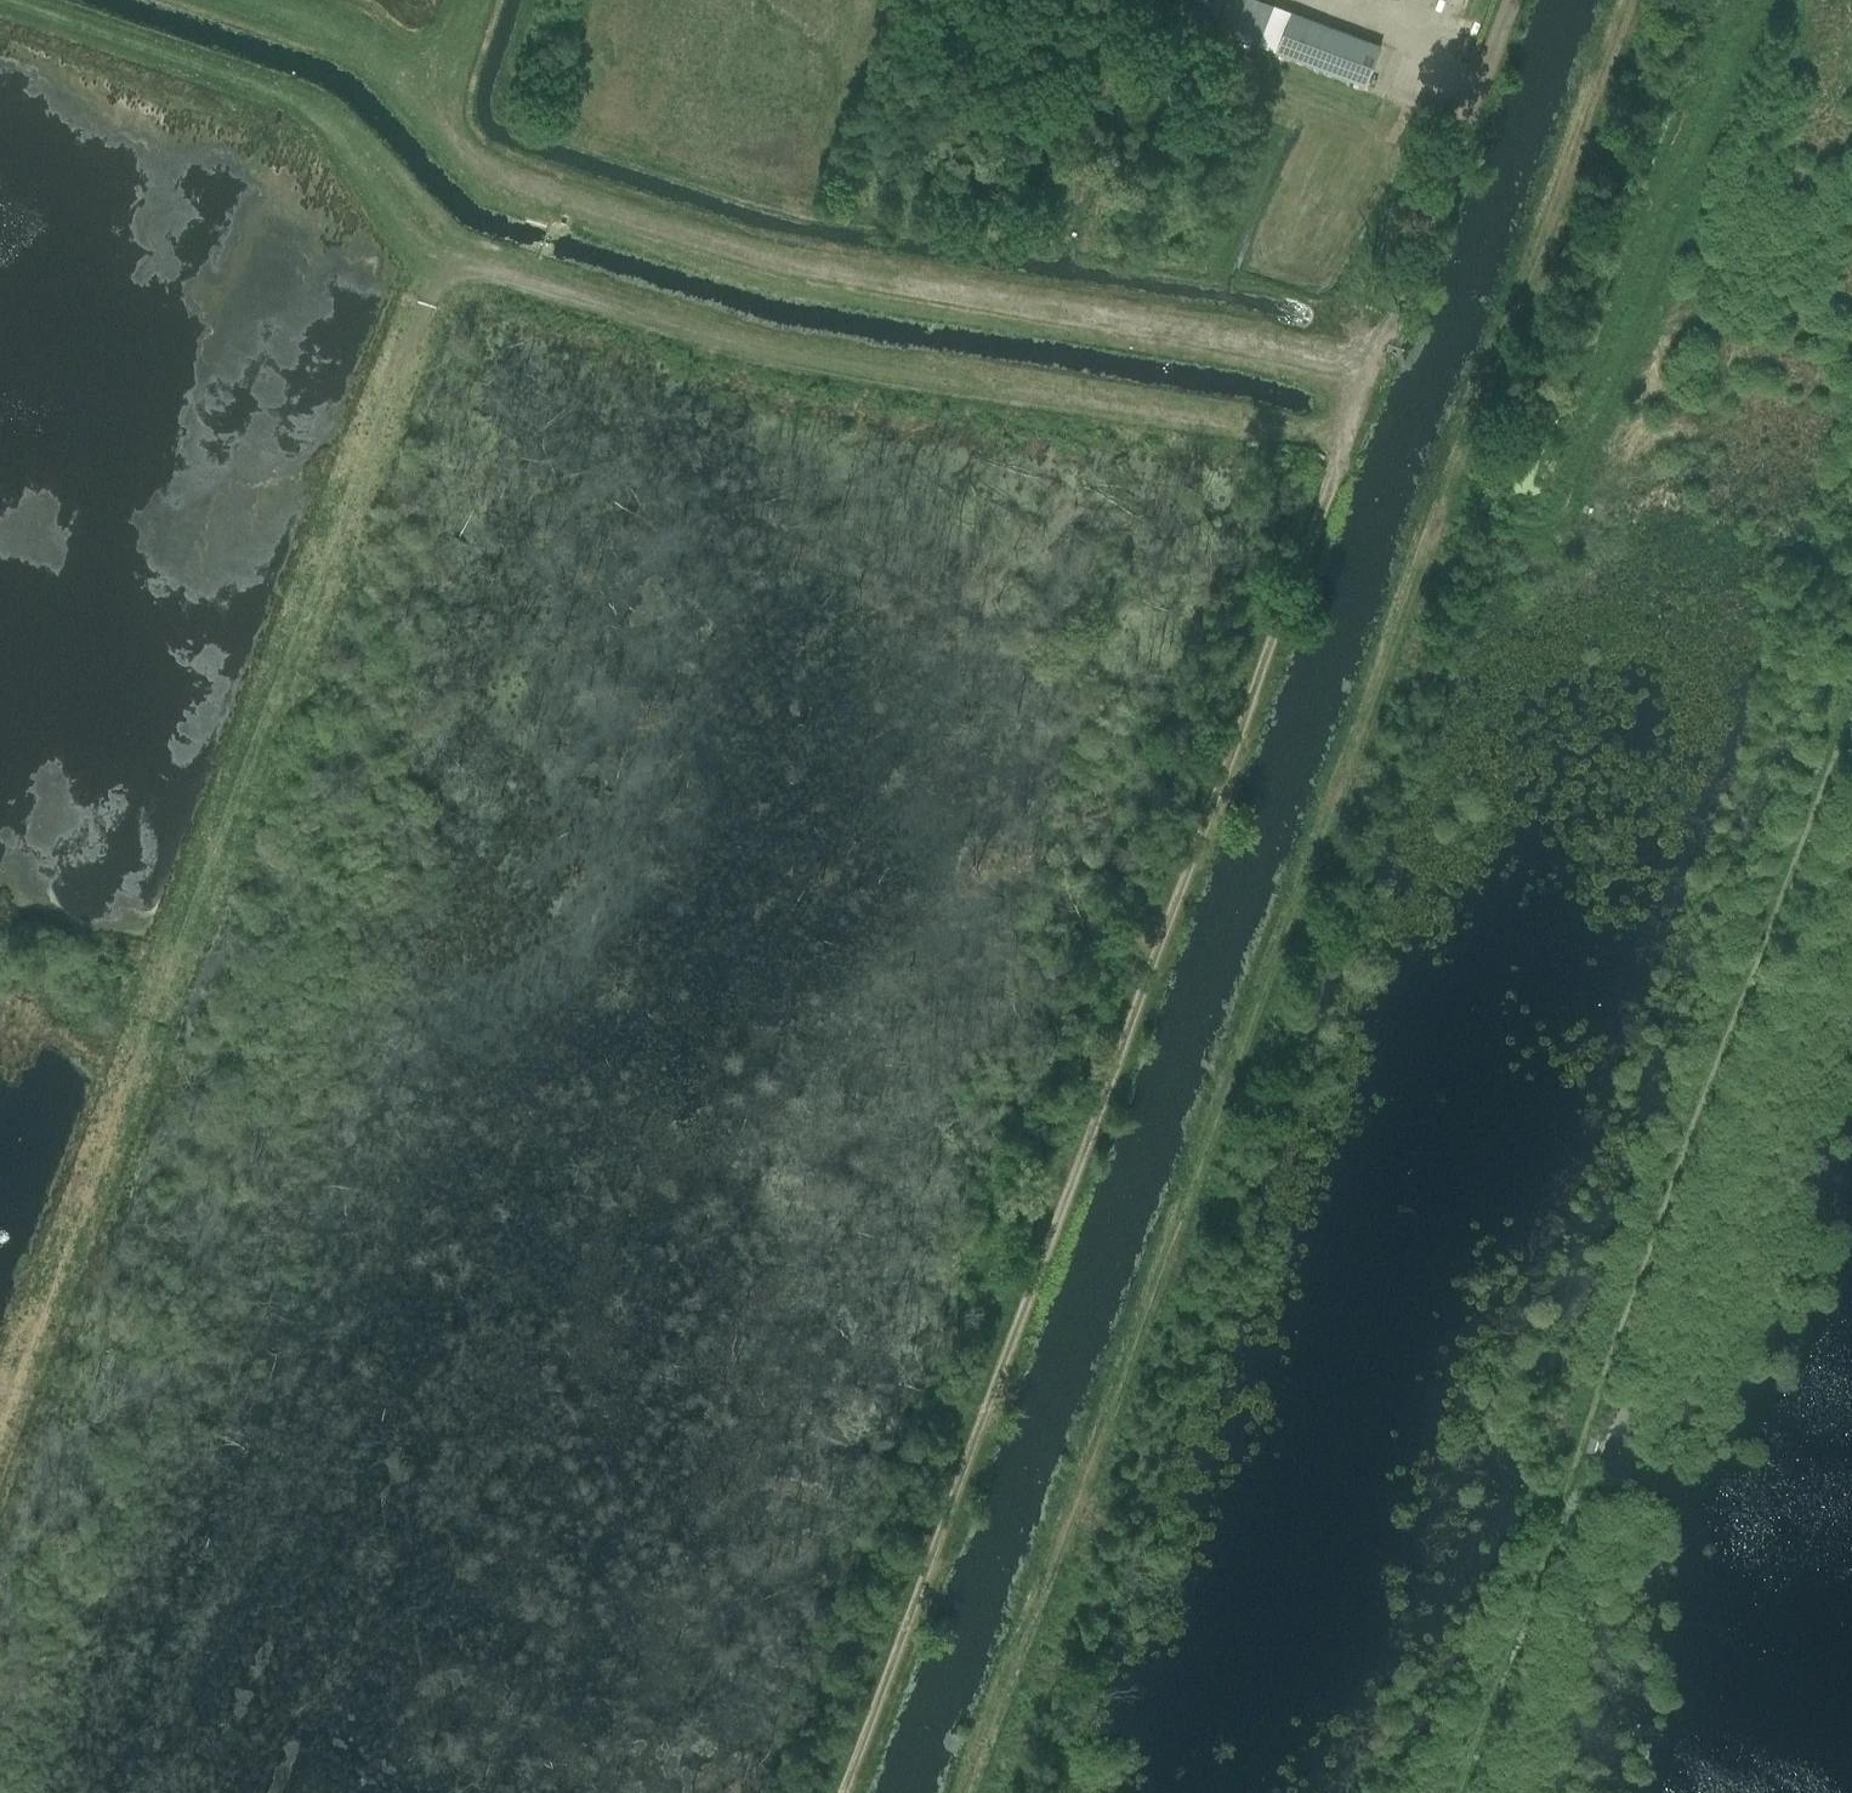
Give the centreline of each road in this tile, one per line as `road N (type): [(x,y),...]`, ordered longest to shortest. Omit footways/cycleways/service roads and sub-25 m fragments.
road 1 (track): [(1,0),(327,112),(465,261),(784,356),(1005,381),(1357,453)]
road 2 (track): [(1357,453),(1525,0)]

